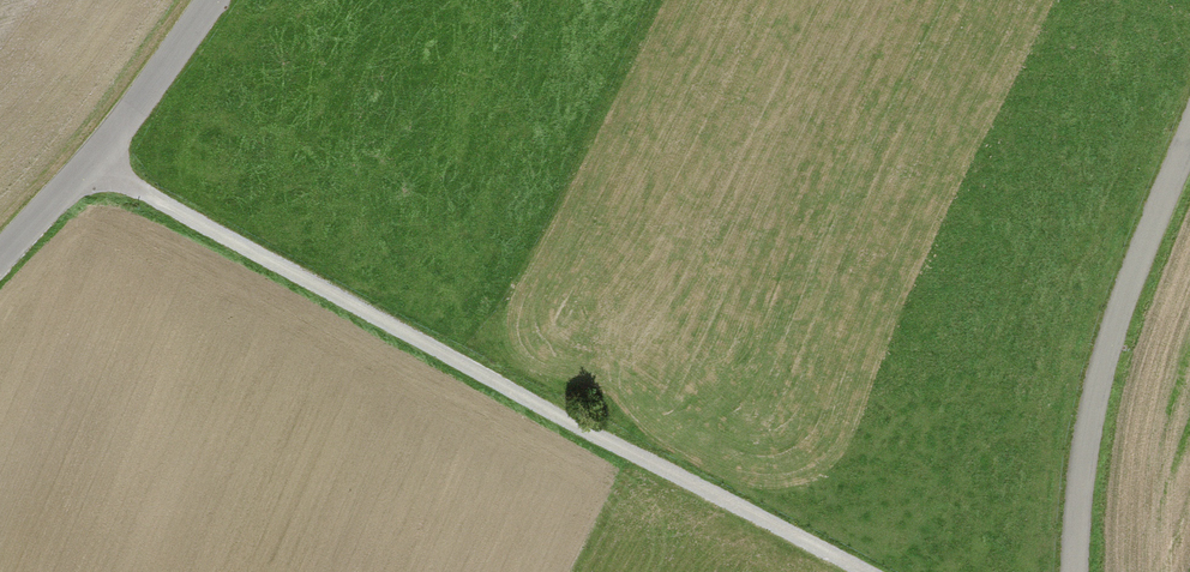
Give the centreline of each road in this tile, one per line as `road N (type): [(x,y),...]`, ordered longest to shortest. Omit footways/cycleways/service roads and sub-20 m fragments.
road 1 (track): [(83,166),(869,571)]
road 2 (unclassified): [(1189,135),(1129,287),(1084,444),(1076,571)]
road 3 (unclassified): [(210,0),(83,166),(0,254)]

